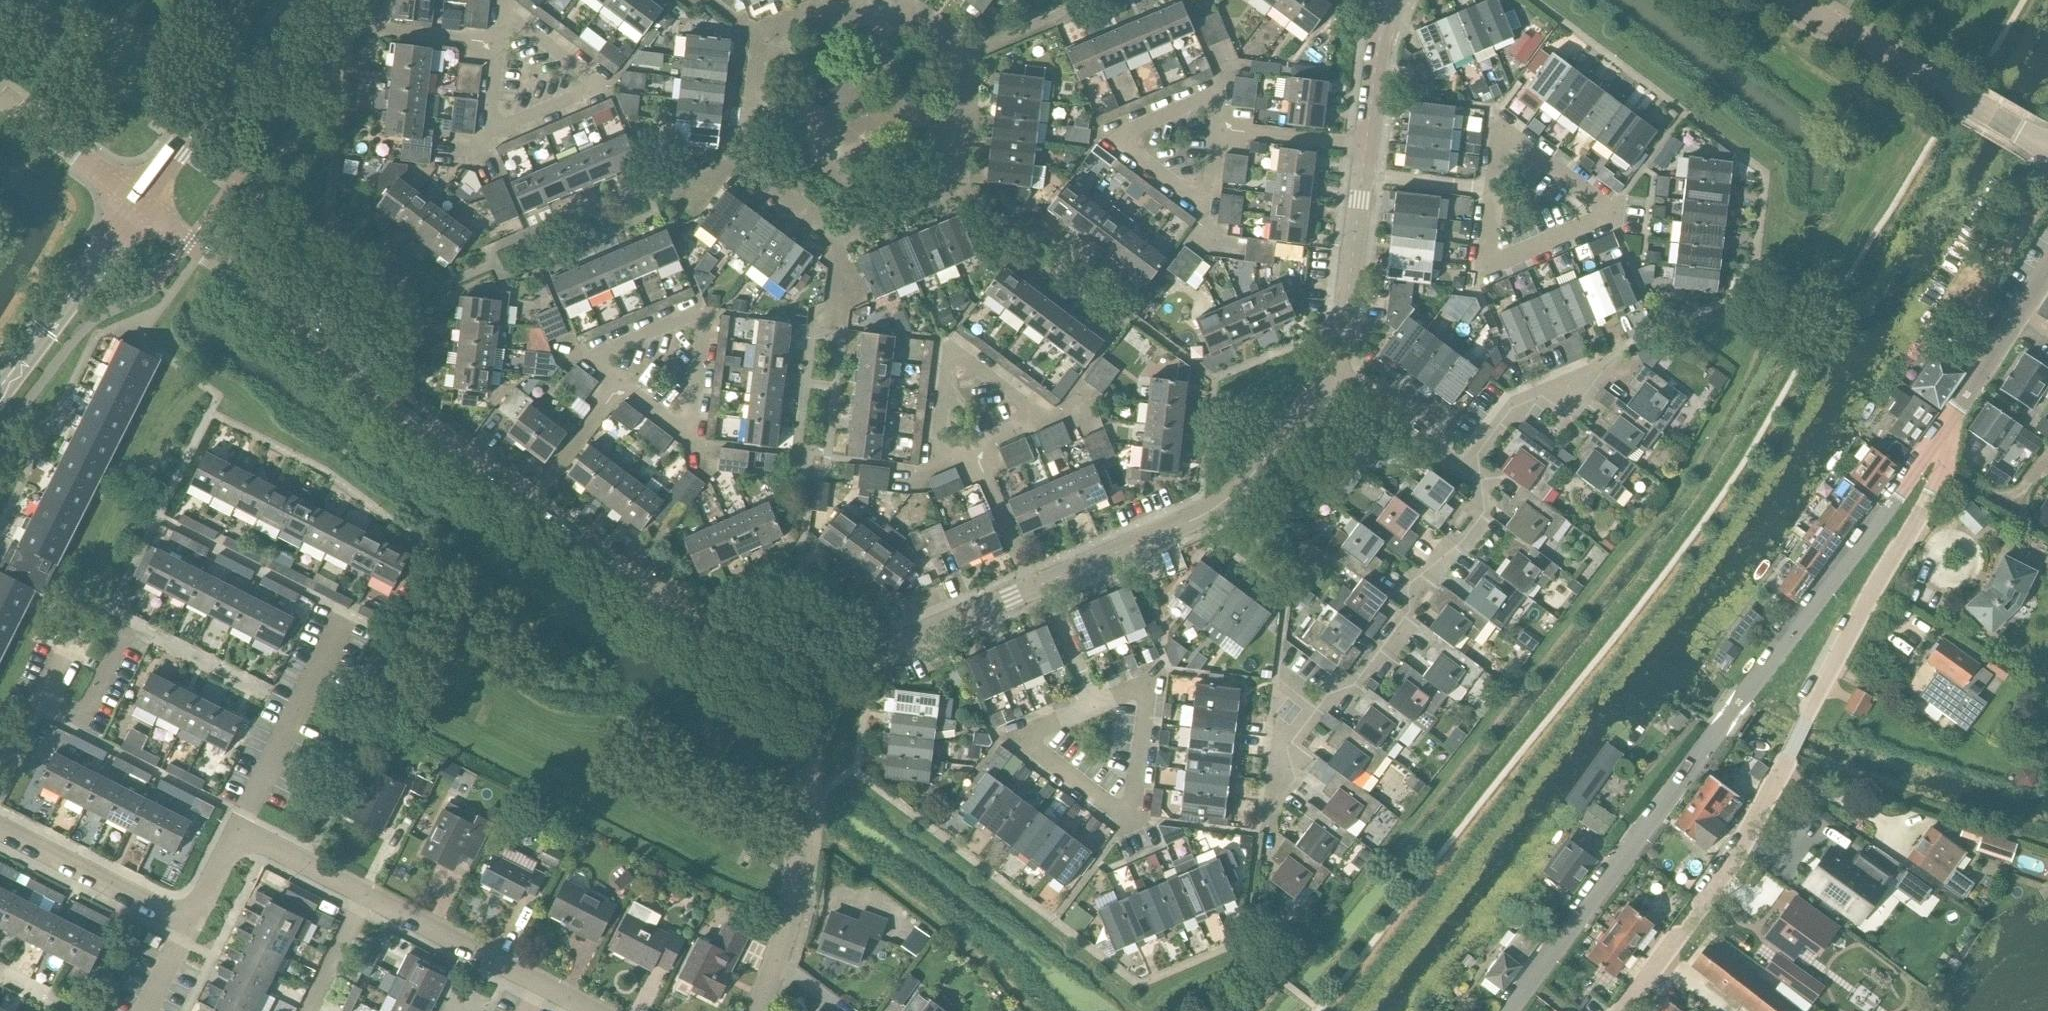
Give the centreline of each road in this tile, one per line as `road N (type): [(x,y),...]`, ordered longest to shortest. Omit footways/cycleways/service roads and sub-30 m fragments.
road 1 (unclassified): [(139,203),(415,428),(623,581),(742,648),(819,660)]
road 2 (unclassified): [(1957,413),(1510,1010)]
road 3 (residential): [(1623,1010),(1742,849),(1836,655),(1937,483),(1957,413)]
road 4 (unclassified): [(819,660),(902,644),(1195,522),(1256,474),(1334,379)]
road 5 (residential): [(597,1010),(237,834),(191,926)]
road 6 (residential): [(1269,801),(1305,724),(1376,666),(1404,620),(1411,582),(1475,521),(1480,500),(1466,471)]
road 7 (unclassified): [(1334,379),(1348,345),(1378,49),(1393,0)]
road 8 (unclassified): [(760,1010),(795,907),(819,660)]
road 9 (tertiary): [(2047,148),(1784,0)]
road 10 (tertiary): [(139,203),(293,0)]
road 11 (tertiary): [(0,388),(139,203)]
road 12 (residential): [(191,926),(0,831)]
road 13 (residential): [(1466,471),(1509,417),(1626,351)]
road 14 (unclassified): [(1957,413),(2047,264)]
road 15 (unclassified): [(139,203),(0,102)]
road 16 (residential): [(1438,452),(1334,379)]

